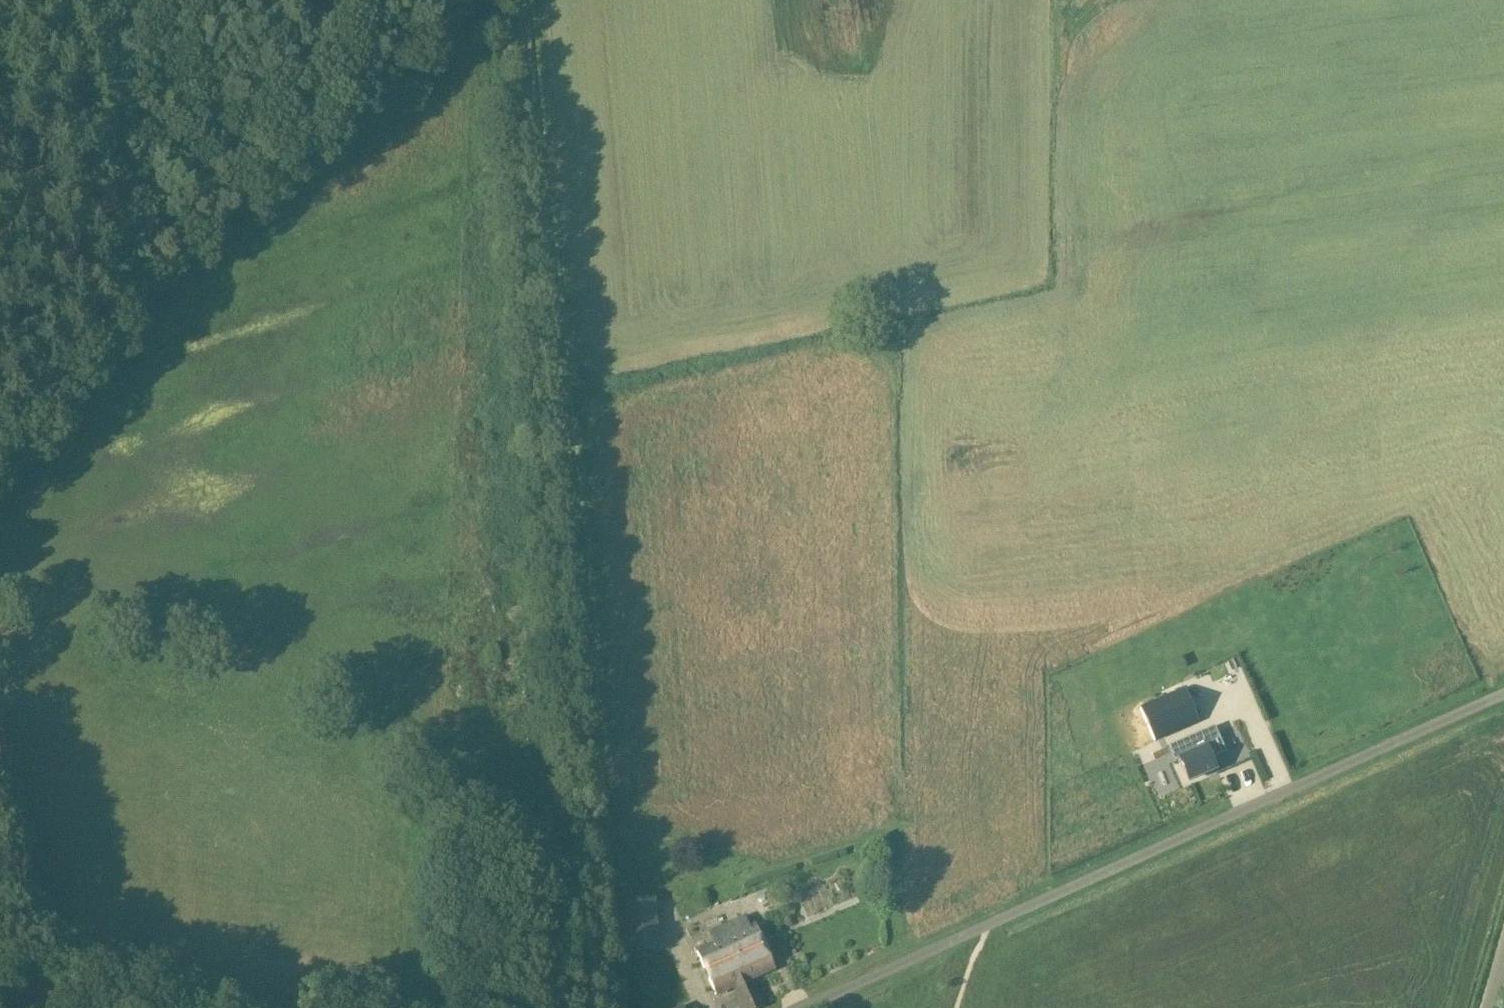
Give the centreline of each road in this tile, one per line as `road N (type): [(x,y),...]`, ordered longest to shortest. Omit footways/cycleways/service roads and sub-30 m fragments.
road 1 (unclassified): [(804,1007),(1503,695)]

